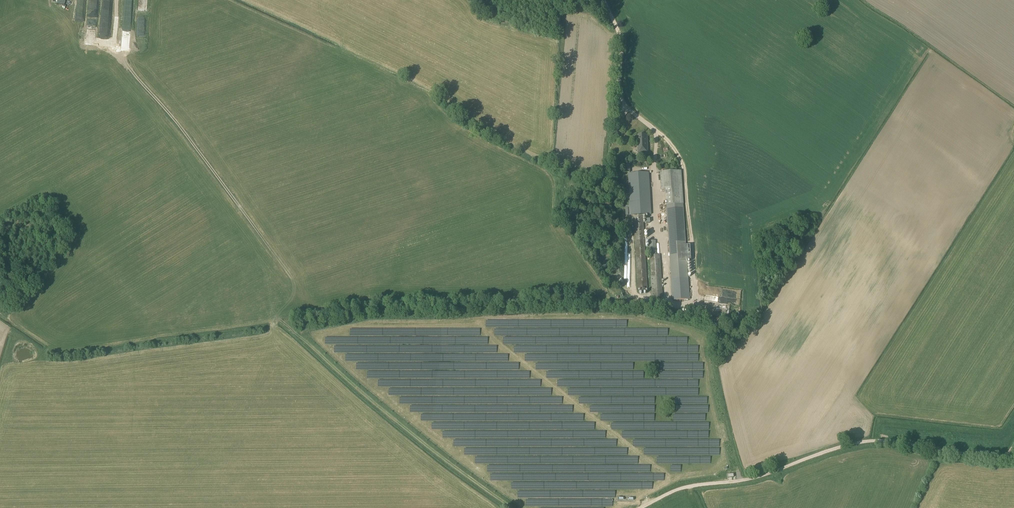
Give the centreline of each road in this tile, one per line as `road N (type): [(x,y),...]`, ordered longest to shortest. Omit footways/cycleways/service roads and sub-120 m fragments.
road 1 (track): [(654,166),(648,127),(619,97),(620,44),(605,0)]

